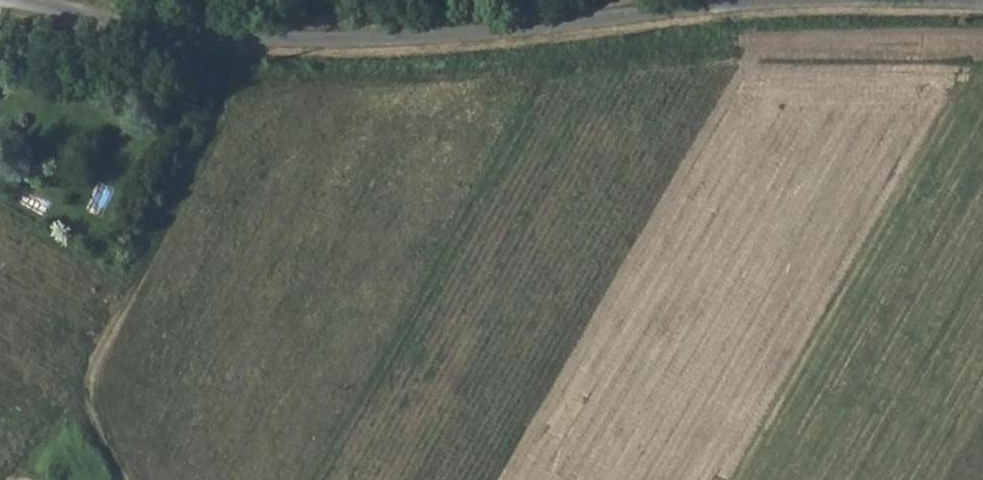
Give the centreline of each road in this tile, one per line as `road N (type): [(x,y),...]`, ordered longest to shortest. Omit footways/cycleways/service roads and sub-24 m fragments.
road 1 (unclassified): [(747,0),(522,29),(268,40),(144,28),(31,0)]

